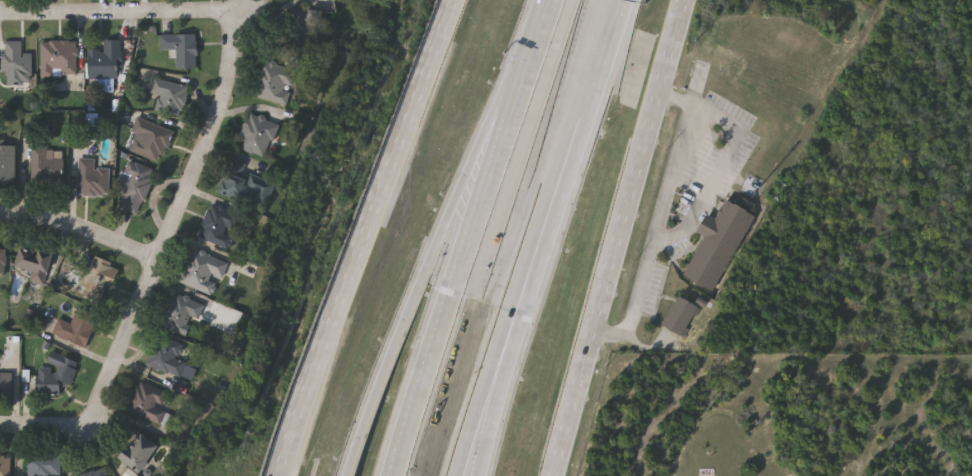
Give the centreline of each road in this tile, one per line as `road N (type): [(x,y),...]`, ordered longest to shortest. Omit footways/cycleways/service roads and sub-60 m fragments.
road 1 (secondary): [(460,0),(292,475)]
road 2 (secondary): [(546,475),(682,0)]
road 3 (motorway): [(527,64),(457,197),(352,475)]
road 4 (residential): [(89,428),(225,100),(233,13)]
road 5 (motorway): [(527,64),(393,475)]
road 6 (motorway): [(527,266),(611,12)]
road 7 (residential): [(0,14),(233,13)]
road 8 (motorway): [(475,475),(527,266)]
road 9 (residential): [(0,218),(54,221),(157,262)]
road 10 (motorway): [(478,397),(527,266)]

